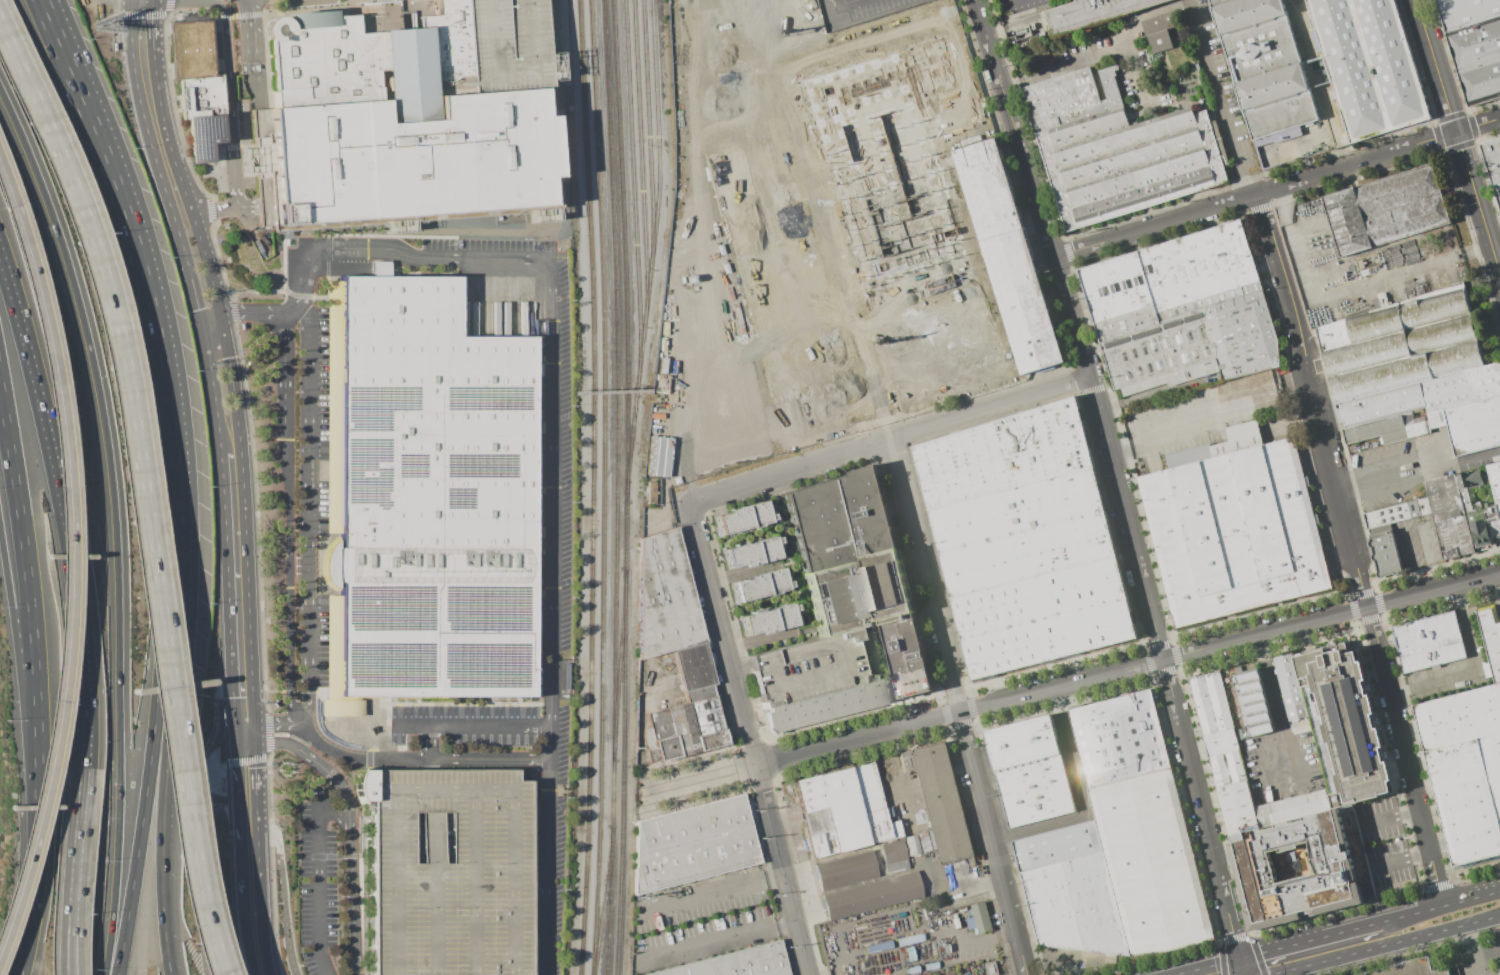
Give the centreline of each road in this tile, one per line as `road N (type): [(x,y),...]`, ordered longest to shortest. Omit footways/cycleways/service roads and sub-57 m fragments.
road 1 (motorway): [(215,974),(187,857),(116,332),(71,183),(0,23)]
road 2 (motorway): [(104,974),(119,790),(109,459),(72,280),(0,91)]
road 3 (residential): [(1499,575),(642,794)]
road 4 (motorway): [(0,156),(47,315),(72,543),(56,746),(0,952)]
road 5 (residential): [(1442,907),(1303,345),(1256,197)]
road 6 (residential): [(1240,960),(1098,391),(1056,257)]
road 7 (motorway): [(173,586),(171,460),(148,305),(114,185),(40,0)]
road 8 (motorway): [(0,389),(27,573),(38,759),(33,885),(16,974)]
road 9 (residential): [(895,439),(1028,974)]
road 10 (motorway): [(0,255),(66,524),(85,678),(84,767)]
road 11 (residential): [(813,974),(691,503)]
road 12 (residential): [(1093,377),(691,503)]
road 13 (residential): [(1454,131),(1056,257)]
road 14 (secondary): [(253,724),(239,438),(219,315)]
road 15 (motorway): [(116,974),(173,586)]
road 16 (motorway): [(170,974),(161,833),(173,586)]
road 17 (secondary): [(138,0),(130,15),(136,86),(200,319)]
road 18 (secondary): [(220,444),(234,725)]
road 19 (secondary): [(219,315),(162,118),(152,49)]
road 20 (residential): [(1056,257),(977,0)]
road 21 (motorway): [(0,535),(38,791)]
road 22 (secondary): [(1272,974),(1499,917)]
road 23 (motorway): [(84,767),(70,927)]
road 24 (tertiary): [(1454,131),(1499,281)]
road 25 (secondary): [(1381,923),(1240,960)]
road 26 (tertiary): [(1413,0),(1454,131)]
road 27 (secondary): [(240,844),(244,918),(260,974)]
road 28 (secondary): [(200,319),(220,444)]
road 29 (secondary): [(1499,892),(1381,923)]

